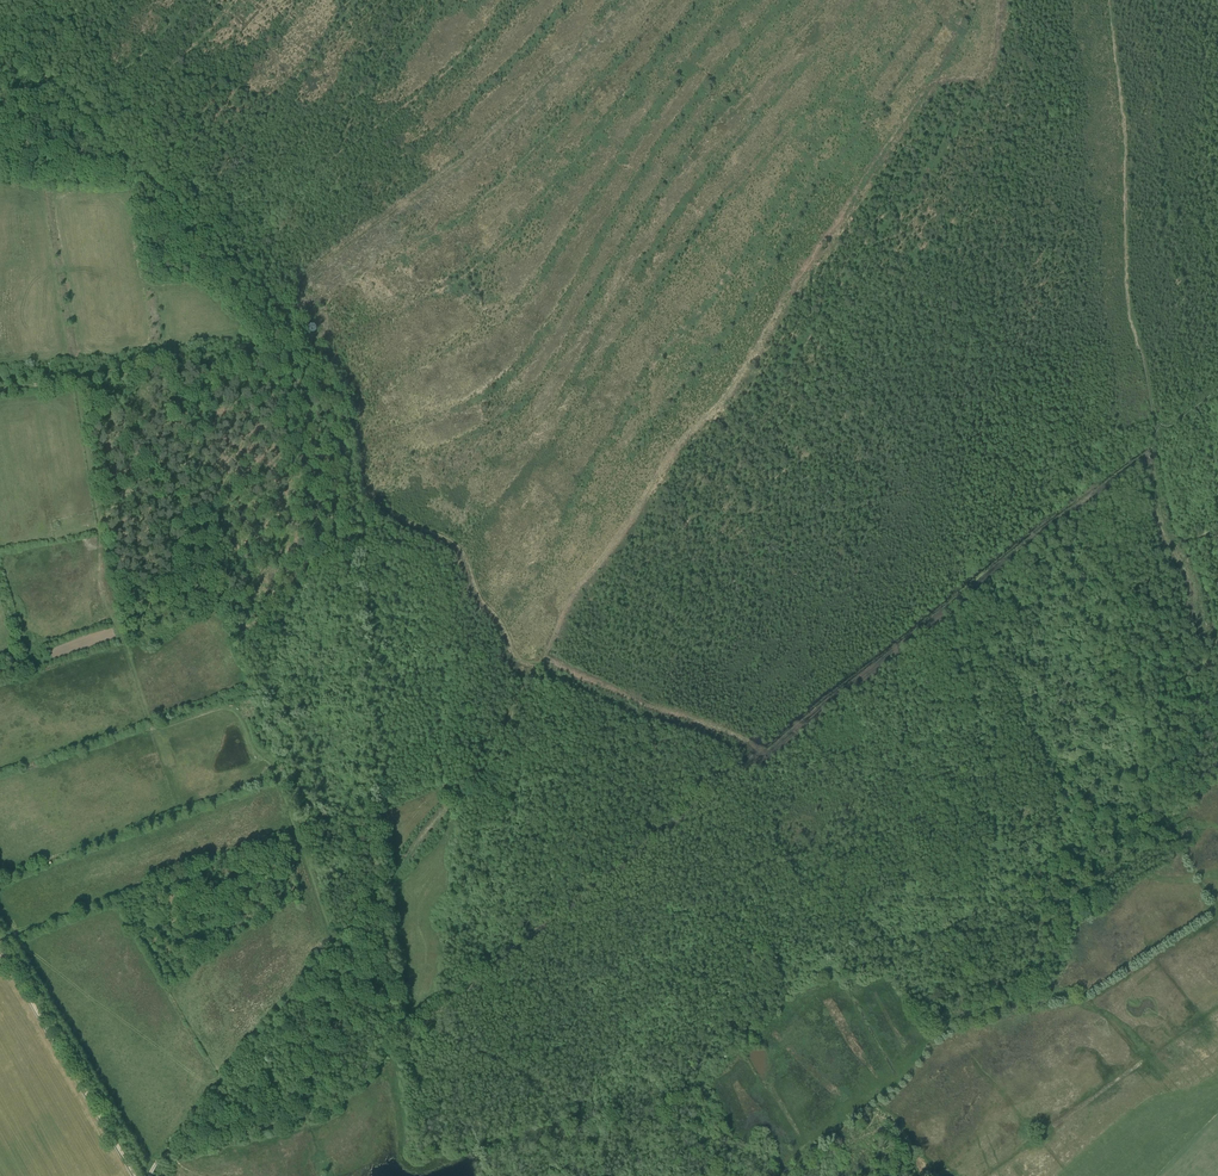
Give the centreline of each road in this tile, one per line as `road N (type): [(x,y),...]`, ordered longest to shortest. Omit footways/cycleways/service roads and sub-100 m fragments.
road 1 (track): [(137,1175),(0,948)]
road 2 (track): [(146,179),(0,180)]

